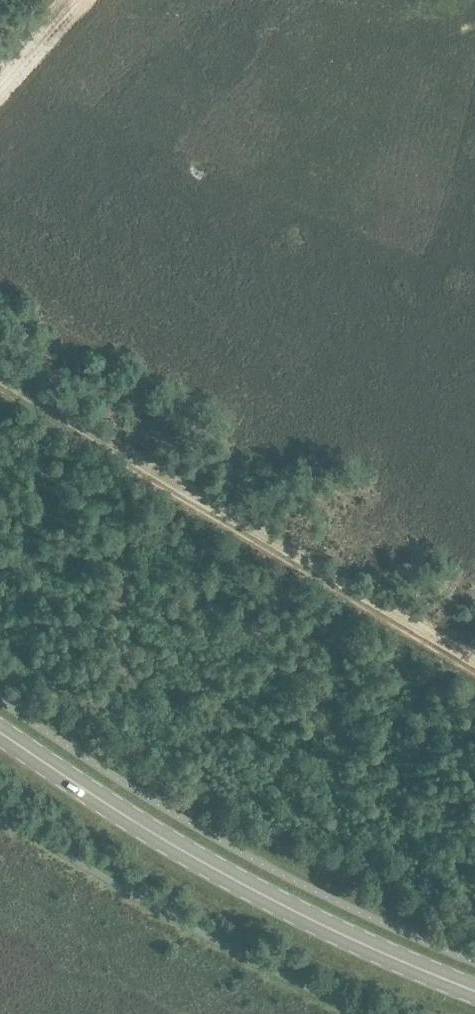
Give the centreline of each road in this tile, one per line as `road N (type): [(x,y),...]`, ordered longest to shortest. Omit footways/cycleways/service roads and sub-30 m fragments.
road 1 (track): [(474,664),(0,381)]
road 2 (primary): [(474,991),(306,919),(151,831),(0,728)]

